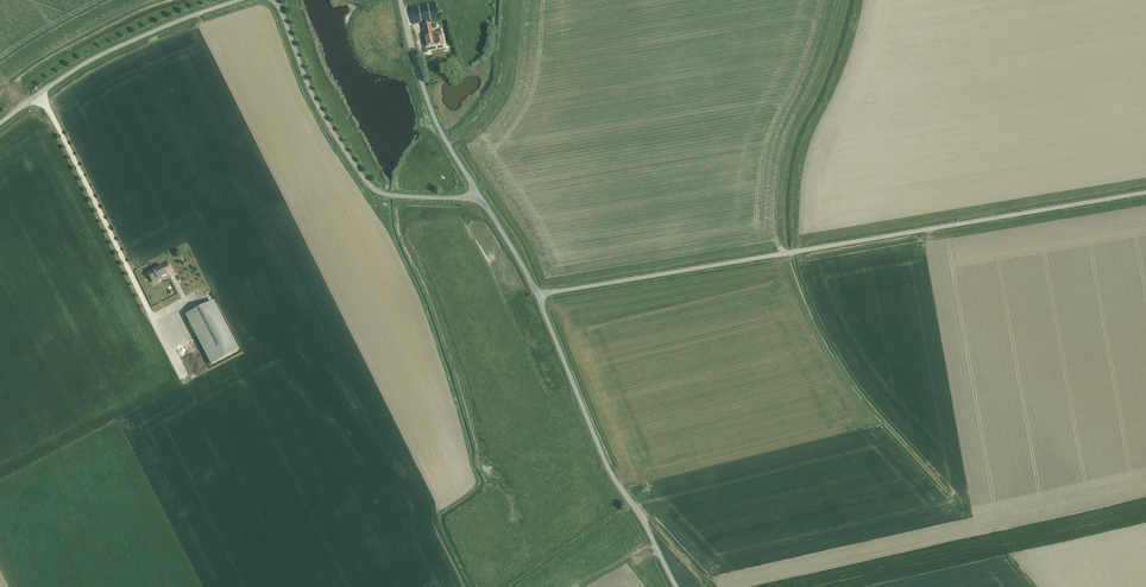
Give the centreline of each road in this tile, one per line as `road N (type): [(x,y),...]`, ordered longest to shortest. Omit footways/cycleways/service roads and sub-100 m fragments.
road 1 (unclassified): [(1145,193),(538,295)]
road 2 (residential): [(677,586),(606,464),(538,295)]
road 3 (unclassified): [(480,198),(389,195),(366,181),(320,111),(274,0)]
road 4 (unclassified): [(238,0),(100,55),(0,122)]
road 5 (unclassified): [(480,198),(433,113),(400,0)]

